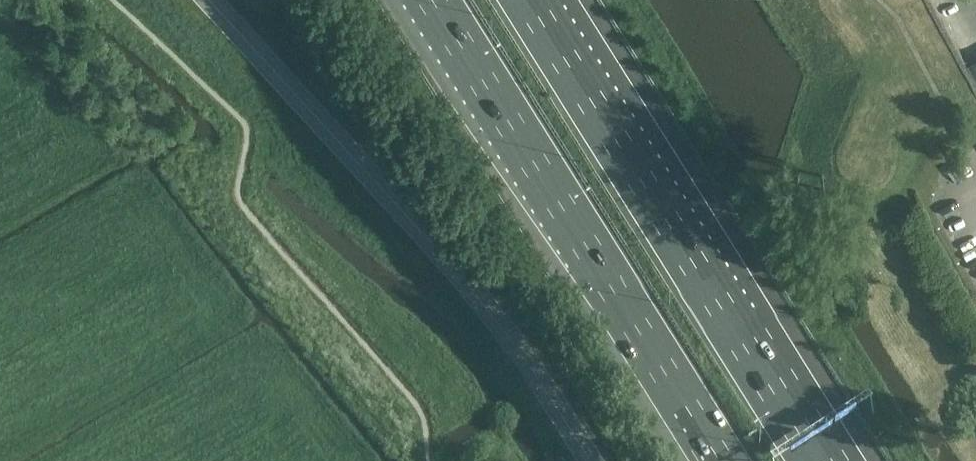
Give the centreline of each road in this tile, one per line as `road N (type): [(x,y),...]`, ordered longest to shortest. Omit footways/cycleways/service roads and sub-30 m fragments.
road 1 (tertiary): [(590,460),(505,326),(204,0)]
road 2 (motorway): [(822,460),(532,0)]
road 3 (motorway): [(432,0),(720,460)]

